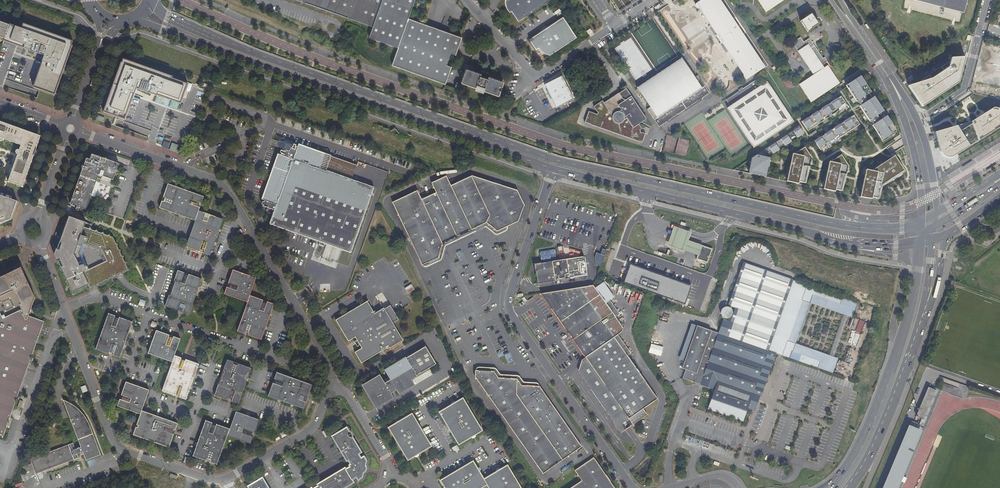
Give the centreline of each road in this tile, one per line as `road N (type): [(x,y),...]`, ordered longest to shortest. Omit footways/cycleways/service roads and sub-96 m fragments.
road 1 (primary): [(920,224),(881,229),(817,220),(555,159),(199,30),(153,0)]
road 2 (primary): [(137,18),(552,168)]
road 3 (unclassified): [(631,487),(510,312),(552,168)]
road 4 (primary): [(552,168),(846,244)]
road 5 (residential): [(63,309),(98,297),(283,362),(319,345)]
road 6 (primary): [(918,257),(904,331),(836,485)]
road 7 (unclassified): [(63,309),(112,438),(193,474)]
road 8 (unclassified): [(243,217),(212,178),(78,132)]
road 9 (primary): [(851,487),(887,423),(919,336)]
road 10 (unclassified): [(466,0),(530,71),(542,74),(586,47)]
road 11 (unclassified): [(889,76),(913,151),(920,224)]
road 12 (unclassified): [(224,479),(312,429),(331,385)]
road 13 (unclassified): [(319,345),(243,217)]
road 14 (residential): [(987,0),(965,90),(917,119)]

